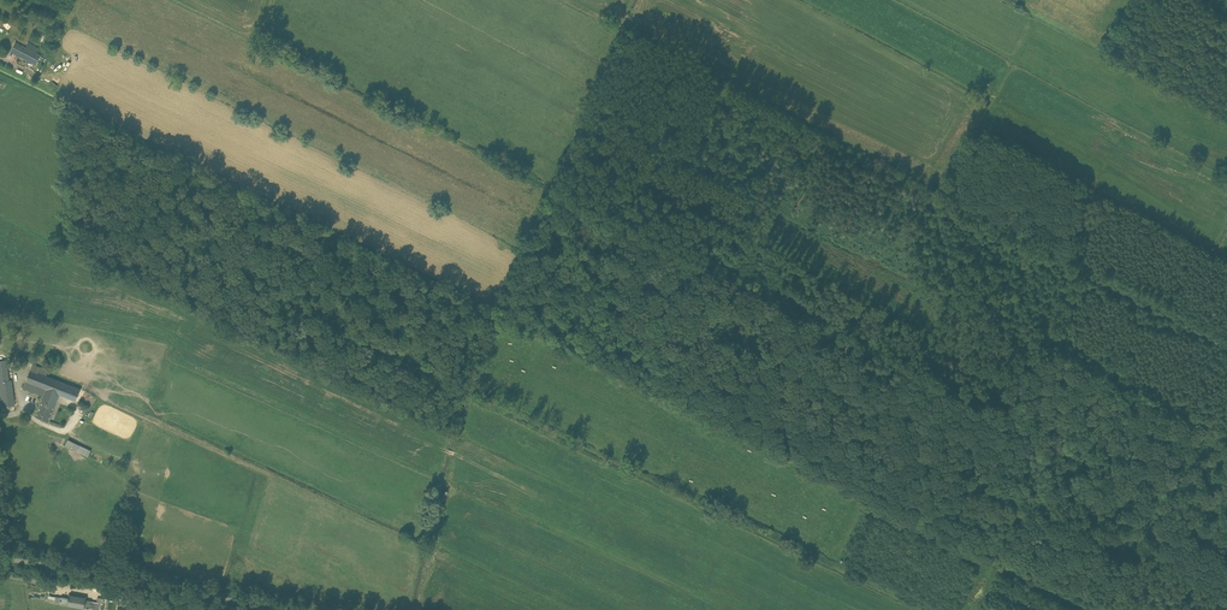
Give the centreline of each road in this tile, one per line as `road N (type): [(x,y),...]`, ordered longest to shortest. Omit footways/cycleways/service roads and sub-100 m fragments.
road 1 (track): [(1226,346),(937,209),(613,36)]
road 2 (track): [(435,551),(84,387),(66,435)]
road 3 (track): [(1226,601),(892,437)]
road 4 (track): [(23,414),(140,473),(118,578)]

